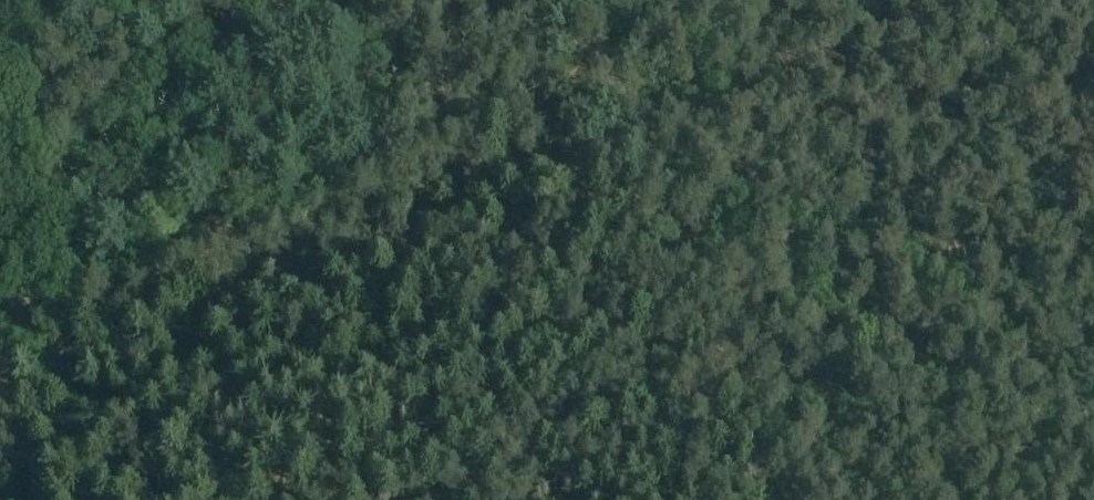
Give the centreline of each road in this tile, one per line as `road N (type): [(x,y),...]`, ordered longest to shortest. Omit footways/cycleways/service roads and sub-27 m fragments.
road 1 (track): [(606,45),(41,336)]
road 2 (track): [(684,228),(766,229),(911,270),(1093,430)]
road 3 (track): [(792,499),(684,228)]
road 4 (track): [(684,228),(606,45)]
road 5 (track): [(41,336),(0,189)]

